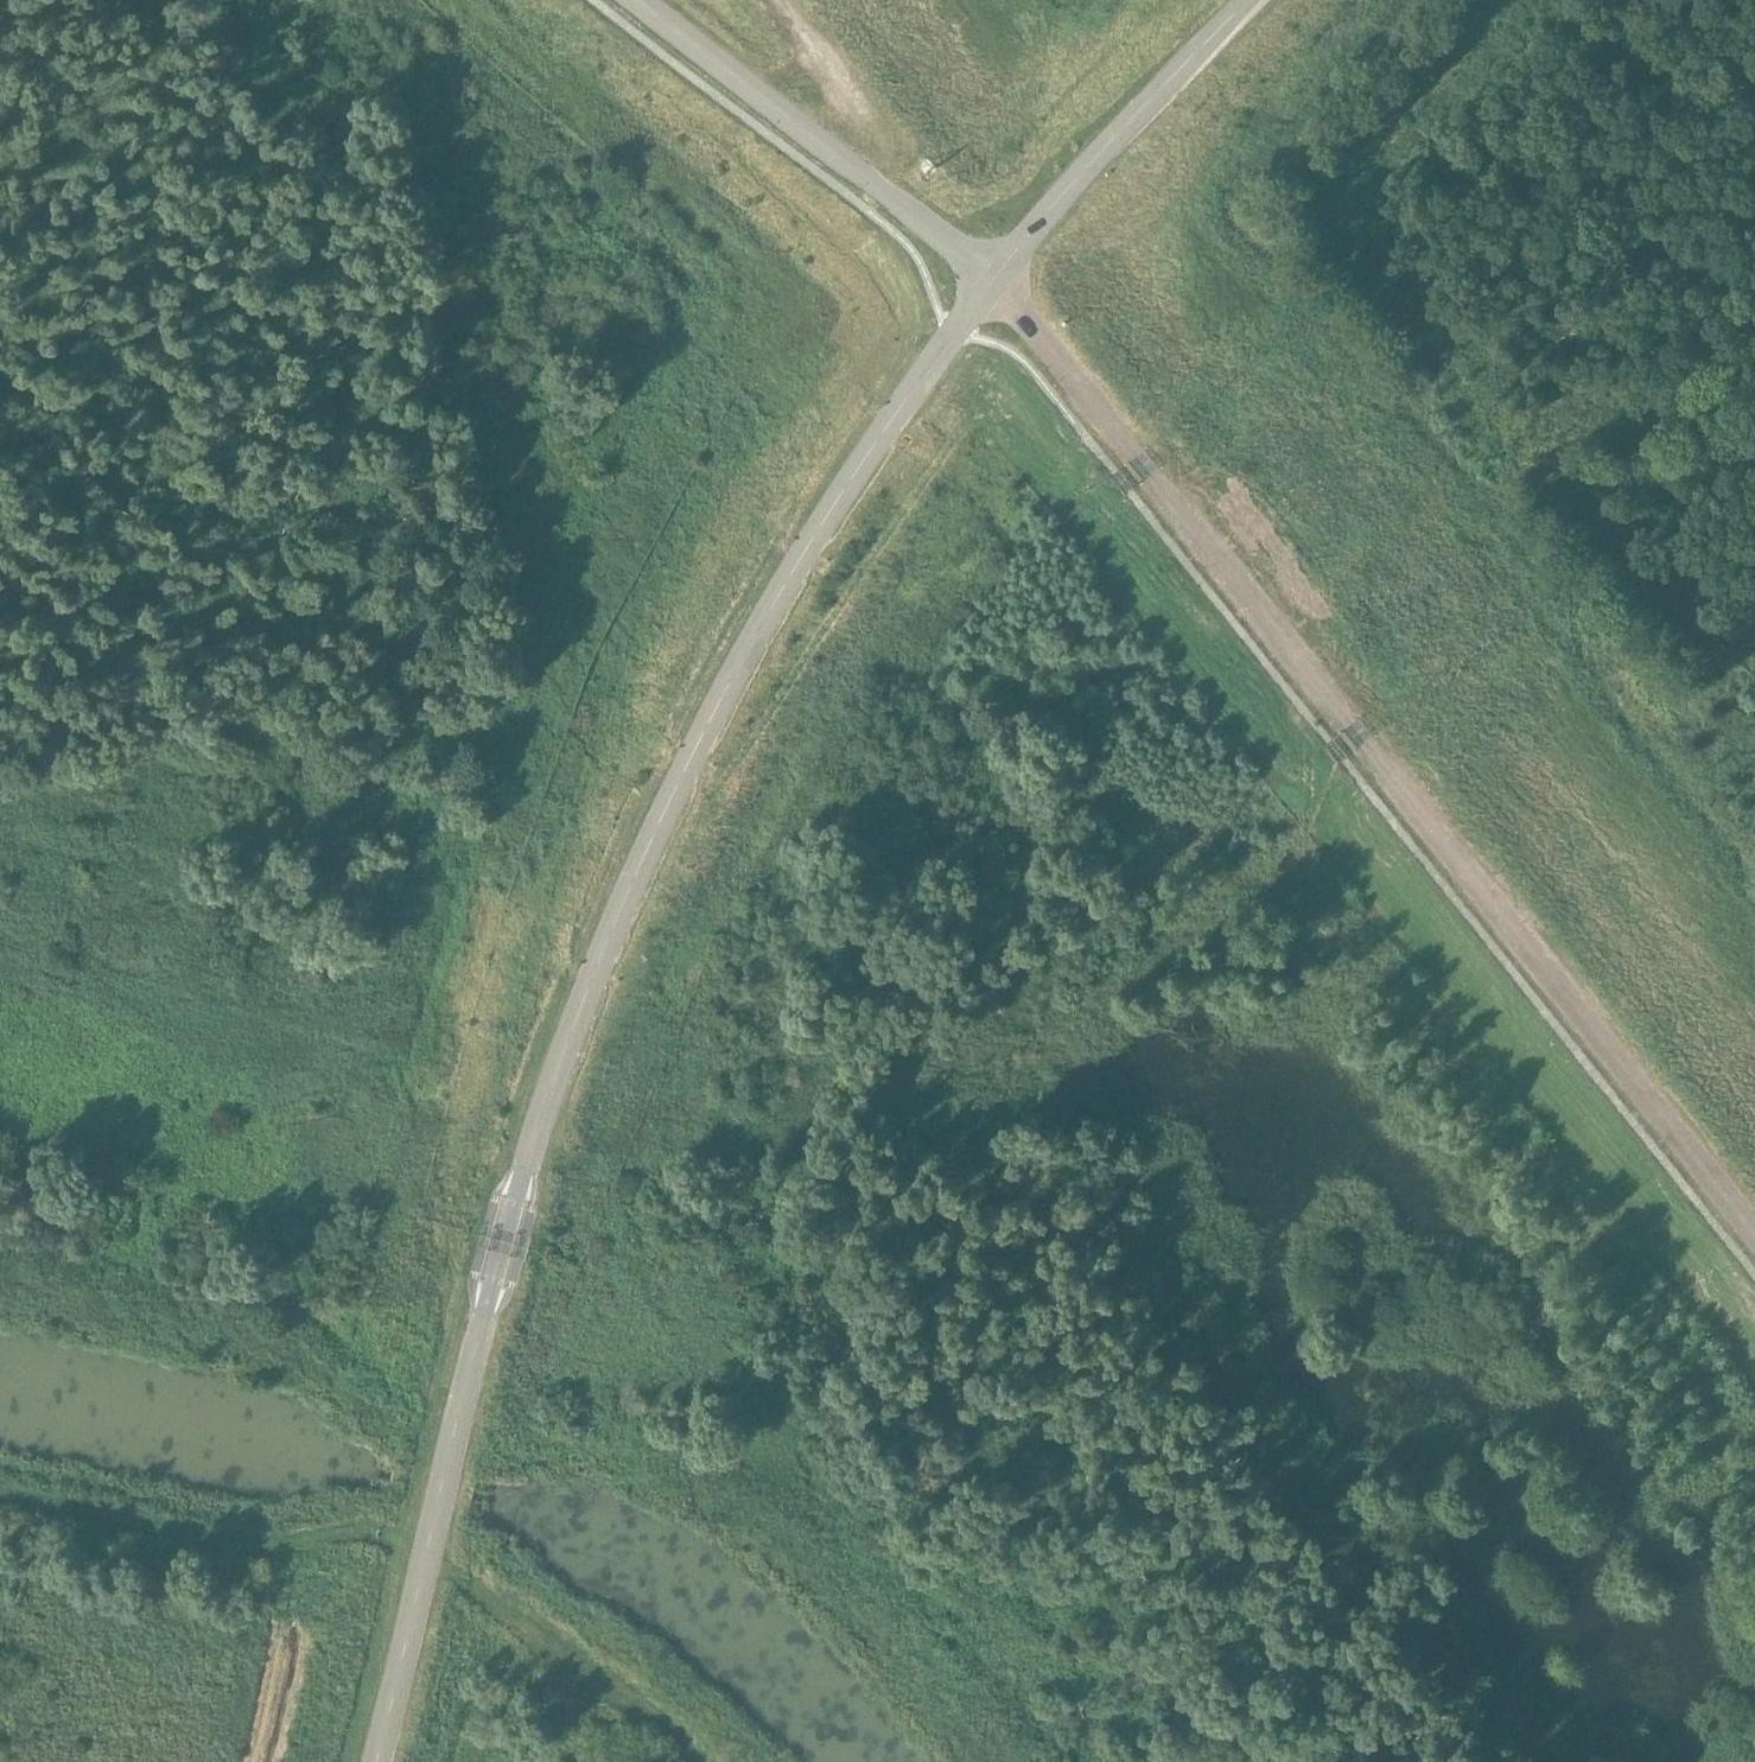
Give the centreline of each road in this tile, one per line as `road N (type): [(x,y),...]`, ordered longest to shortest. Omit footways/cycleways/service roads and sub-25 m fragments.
road 1 (tertiary): [(379,1761),(501,1238),(632,876),(789,571),(997,276)]
road 2 (unclassified): [(1754,1230),(997,276)]
road 3 (tertiary): [(997,276),(647,0)]
road 4 (tertiary): [(997,276),(1244,0)]
road 5 (track): [(882,188),(904,158),(775,0)]

